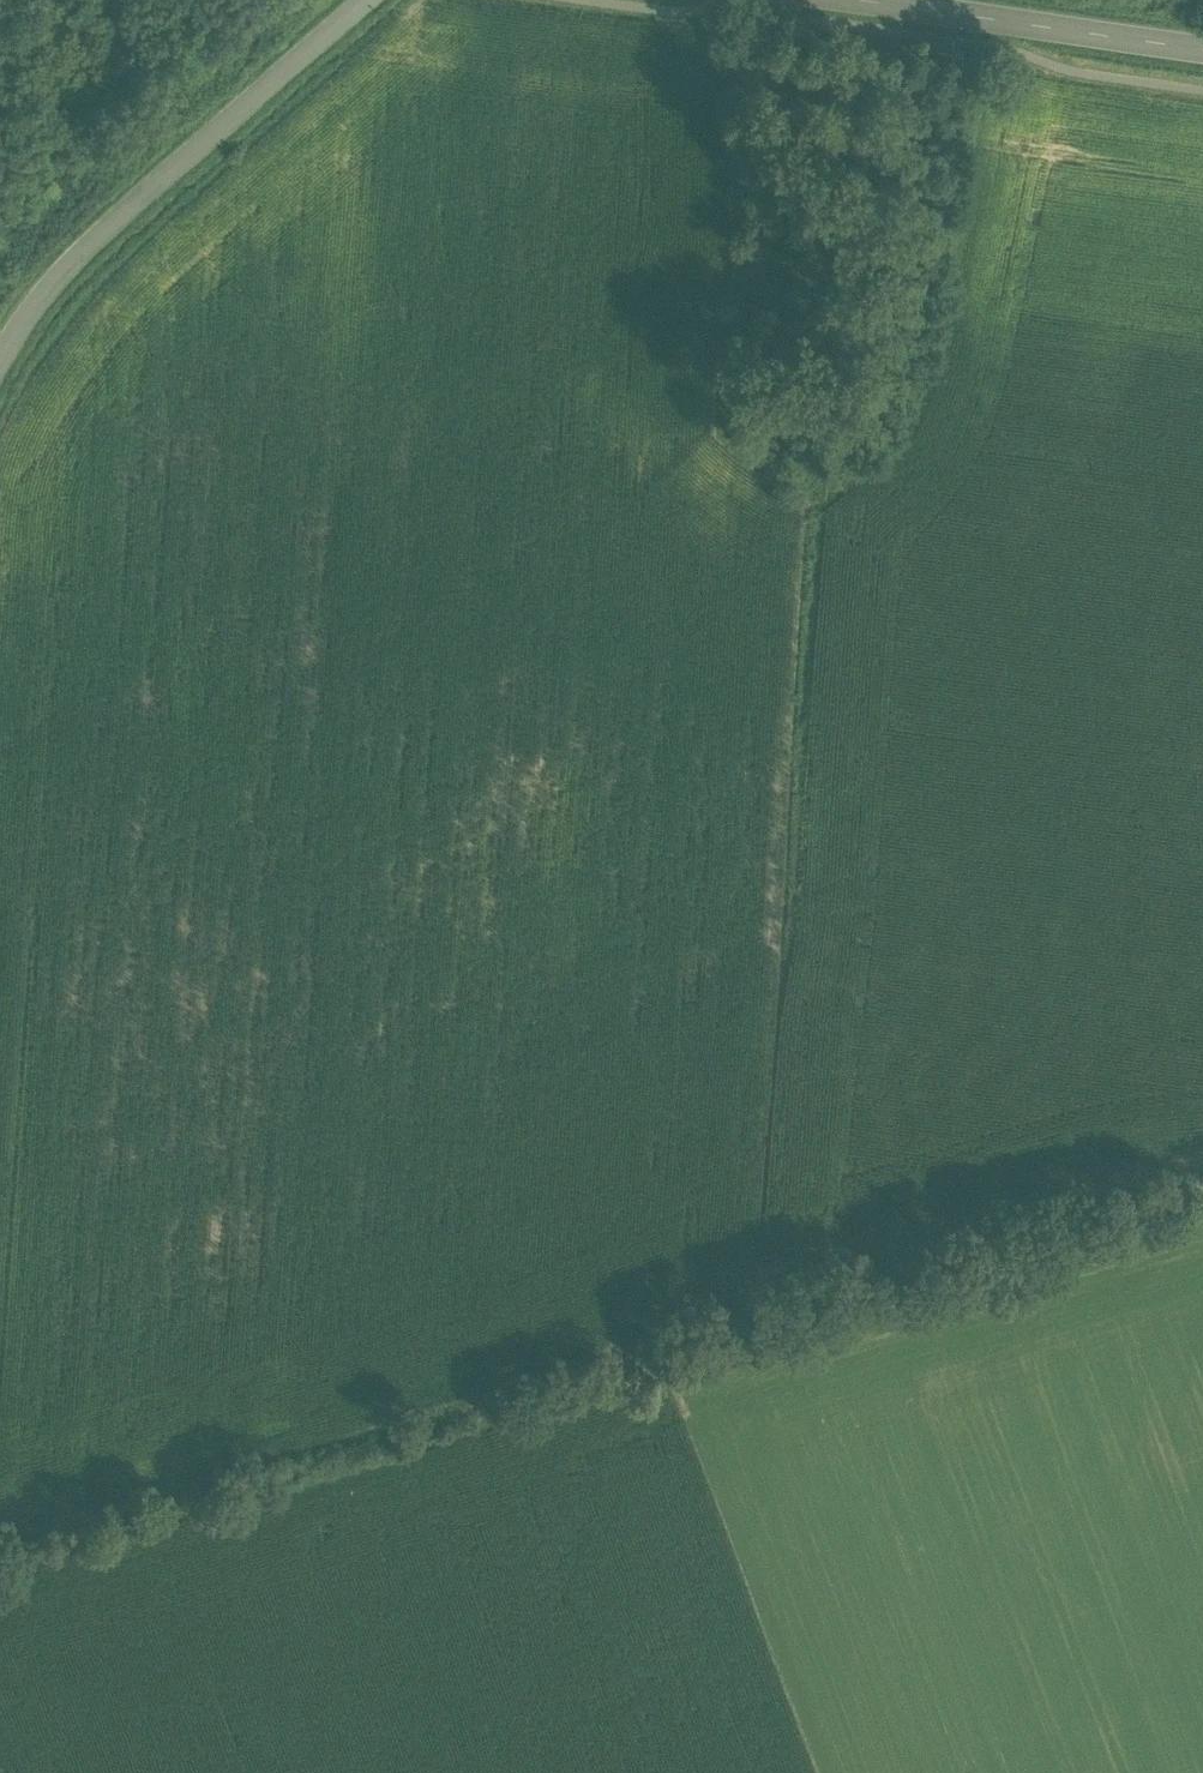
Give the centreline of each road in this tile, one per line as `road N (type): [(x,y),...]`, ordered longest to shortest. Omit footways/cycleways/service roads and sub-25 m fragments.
road 1 (unclassified): [(364,0),(122,202),(44,279),(0,344)]
road 2 (secondary): [(1202,49),(865,0)]

